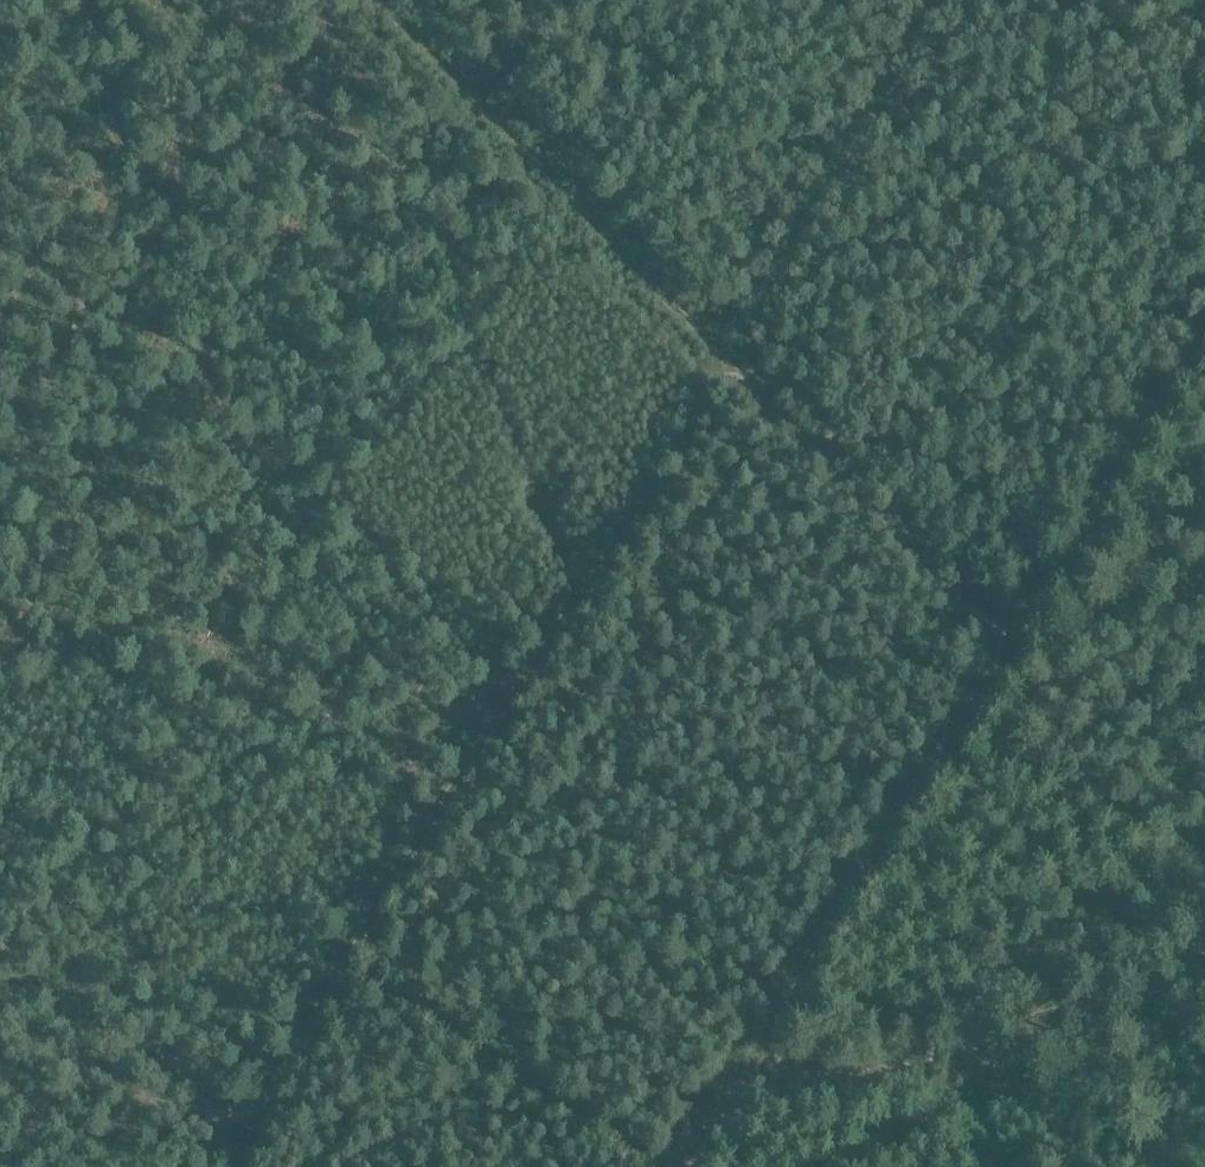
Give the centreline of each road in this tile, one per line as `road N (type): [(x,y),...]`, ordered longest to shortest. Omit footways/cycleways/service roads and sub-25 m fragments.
road 1 (track): [(0,1003),(74,1059),(152,1097),(247,1118),(277,1099),(340,970),(740,372)]
road 2 (track): [(379,0),(1015,655)]
road 3 (track): [(692,1166),(1015,655)]
road 4 (track): [(340,970),(660,1166)]
road 5 (track): [(1204,353),(1015,655)]
road 6 (track): [(1204,110),(1071,0)]
road 7 (track): [(482,107),(548,0)]

